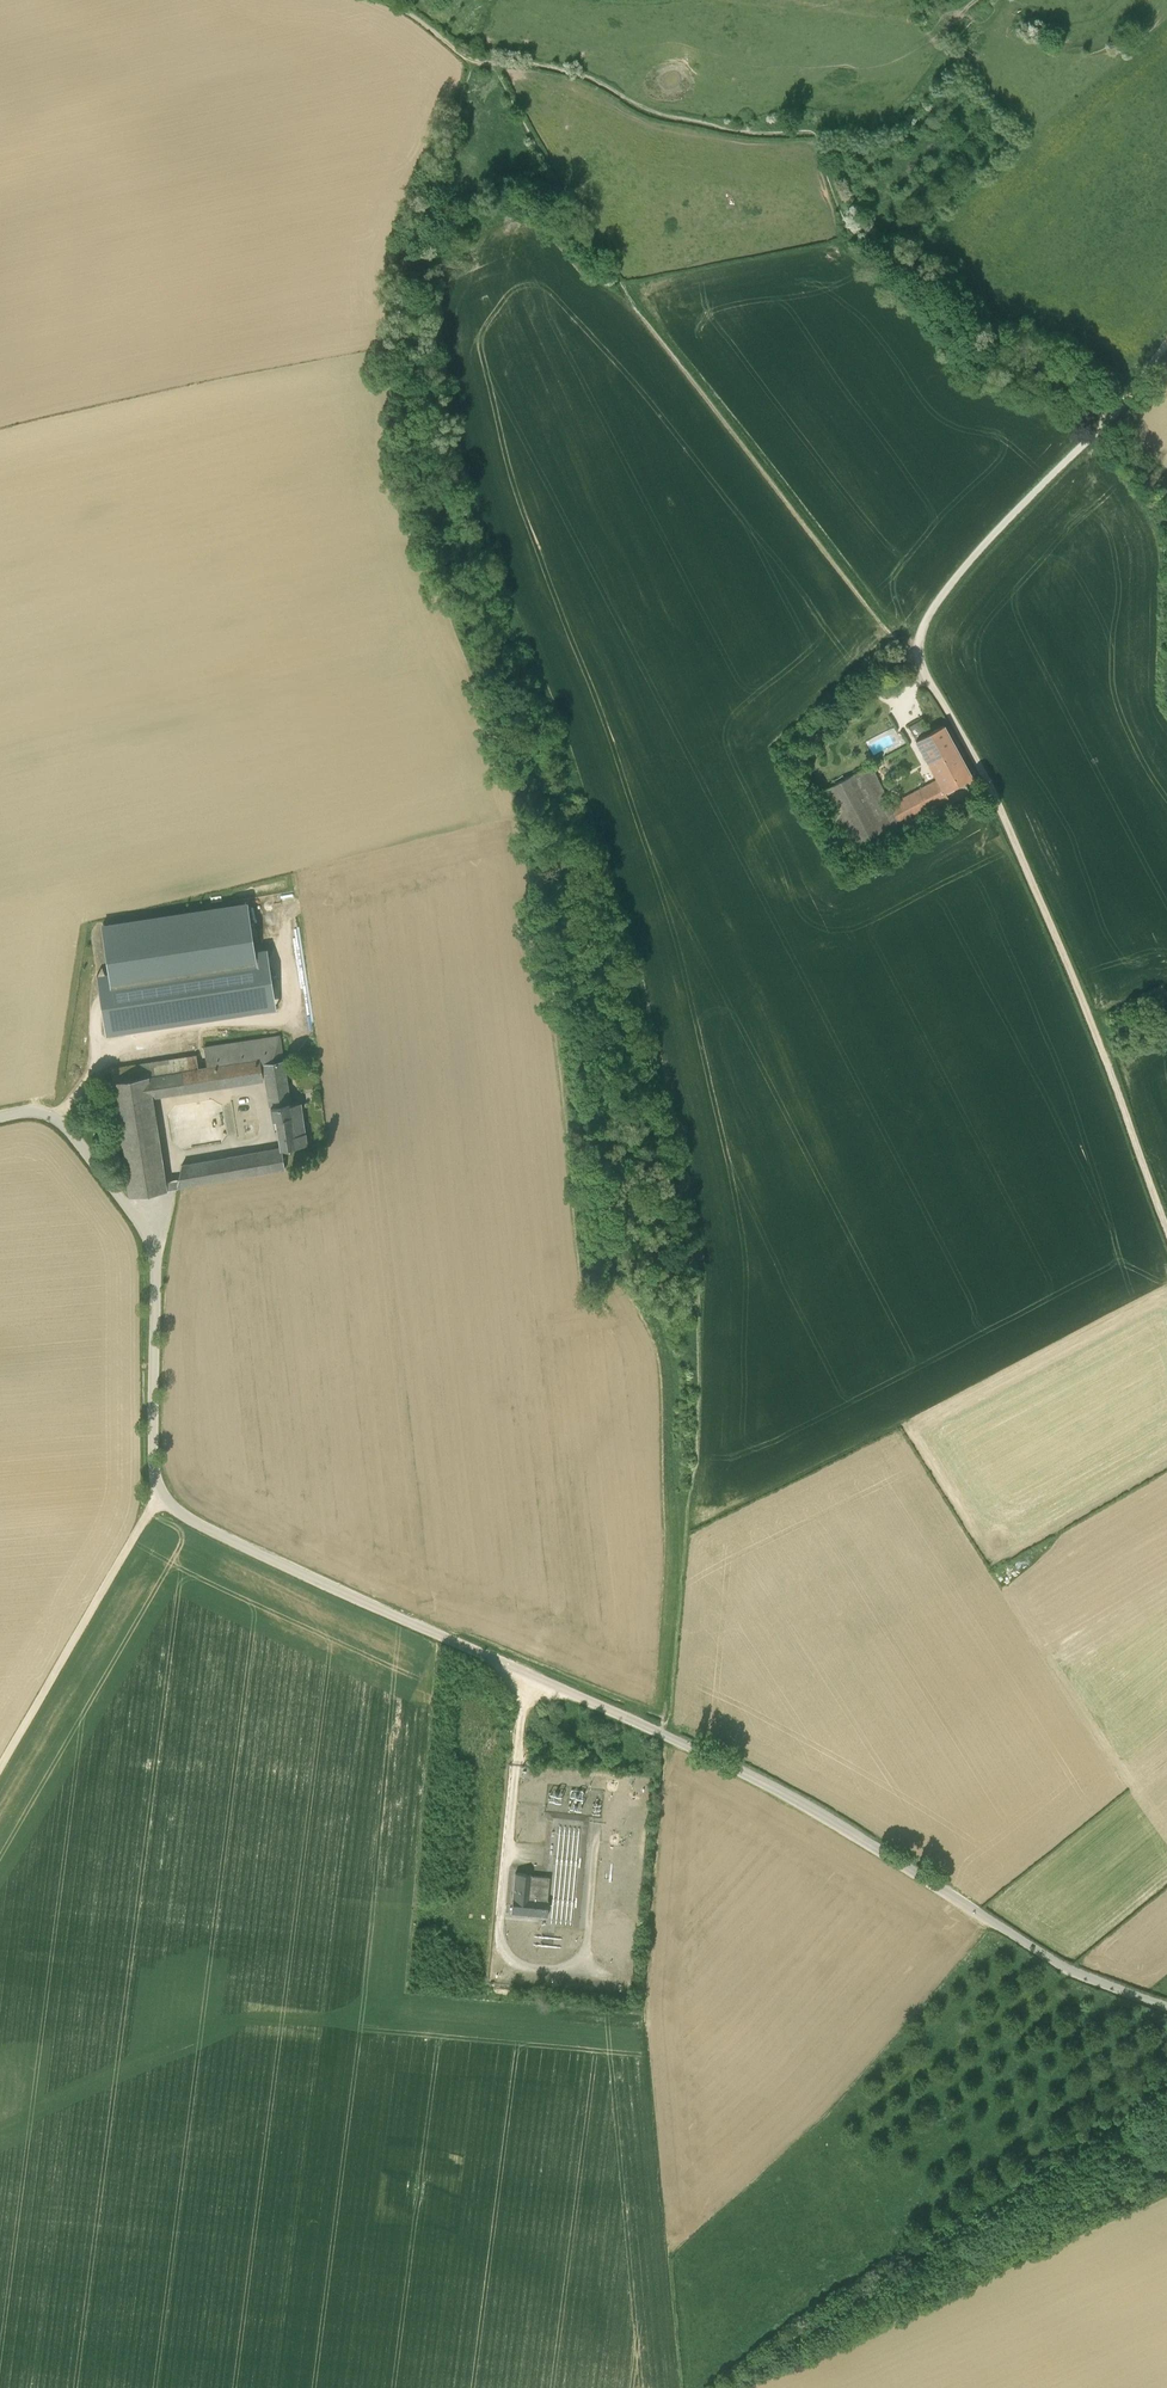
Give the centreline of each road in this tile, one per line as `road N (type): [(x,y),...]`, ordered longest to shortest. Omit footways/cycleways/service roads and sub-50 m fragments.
road 1 (tertiary): [(1166,2007),(1049,1957),(769,1785),(223,1537),(162,1494)]
road 2 (track): [(1166,1229),(1062,951),(919,659)]
road 3 (tertiary): [(0,1117),(32,1111),(64,1125),(148,1235),(156,1282),(154,1470),(162,1494)]
road 4 (track): [(162,1494),(0,1765)]
road 5 (track): [(919,659),(925,623),(943,594),(1106,419)]

